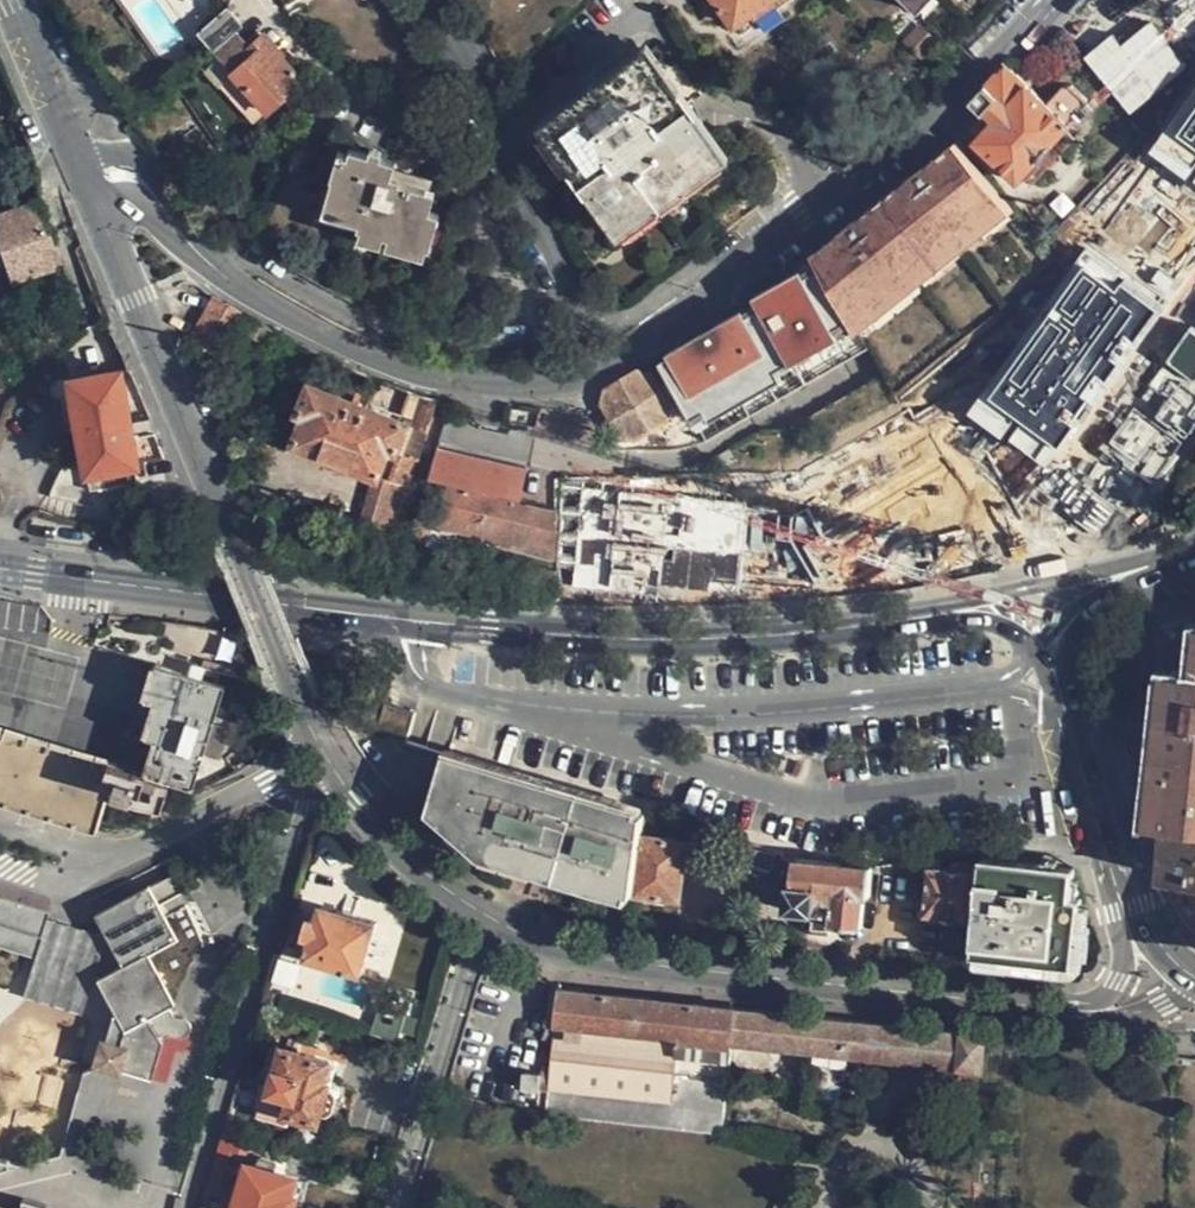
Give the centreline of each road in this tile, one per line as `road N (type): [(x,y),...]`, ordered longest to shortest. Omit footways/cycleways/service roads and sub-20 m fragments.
road 1 (secondary): [(0,568),(491,632),(768,640),(853,629)]
road 2 (unclassified): [(479,926),(575,958),(1085,1010)]
road 3 (unclassified): [(88,181),(320,740)]
road 4 (residential): [(88,181),(125,174),(237,287),(371,362),(426,375),(545,378),(609,349)]
road 5 (residential): [(609,349),(808,215),(943,103),(1045,0)]
road 6 (residential): [(187,1207),(320,740)]
road 7 (secondary): [(1190,551),(853,629)]
road 8 (residential): [(396,1207),(479,926)]
road 9 (residential): [(486,148),(341,88),(306,60),(266,0)]
road 10 (unclassified): [(320,740),(410,868),(479,926)]
road 11 (residential): [(609,349),(504,163),(486,148)]
road 12 (secondary): [(853,629),(991,629),(1052,671)]
road 13 (unclassified): [(9,0),(88,181)]
road 14 (secondary): [(1190,551),(1101,591),(1053,648),(1052,671)]
road 15 (secondary): [(1052,671),(1116,851)]
road 16 (residential): [(1116,851),(1124,960),(1119,980),(1085,1010)]
road 17 (residential): [(441,0),(495,101),(498,131),(486,148)]
road 18 (secondary): [(1116,851),(1160,947),(1192,977)]

